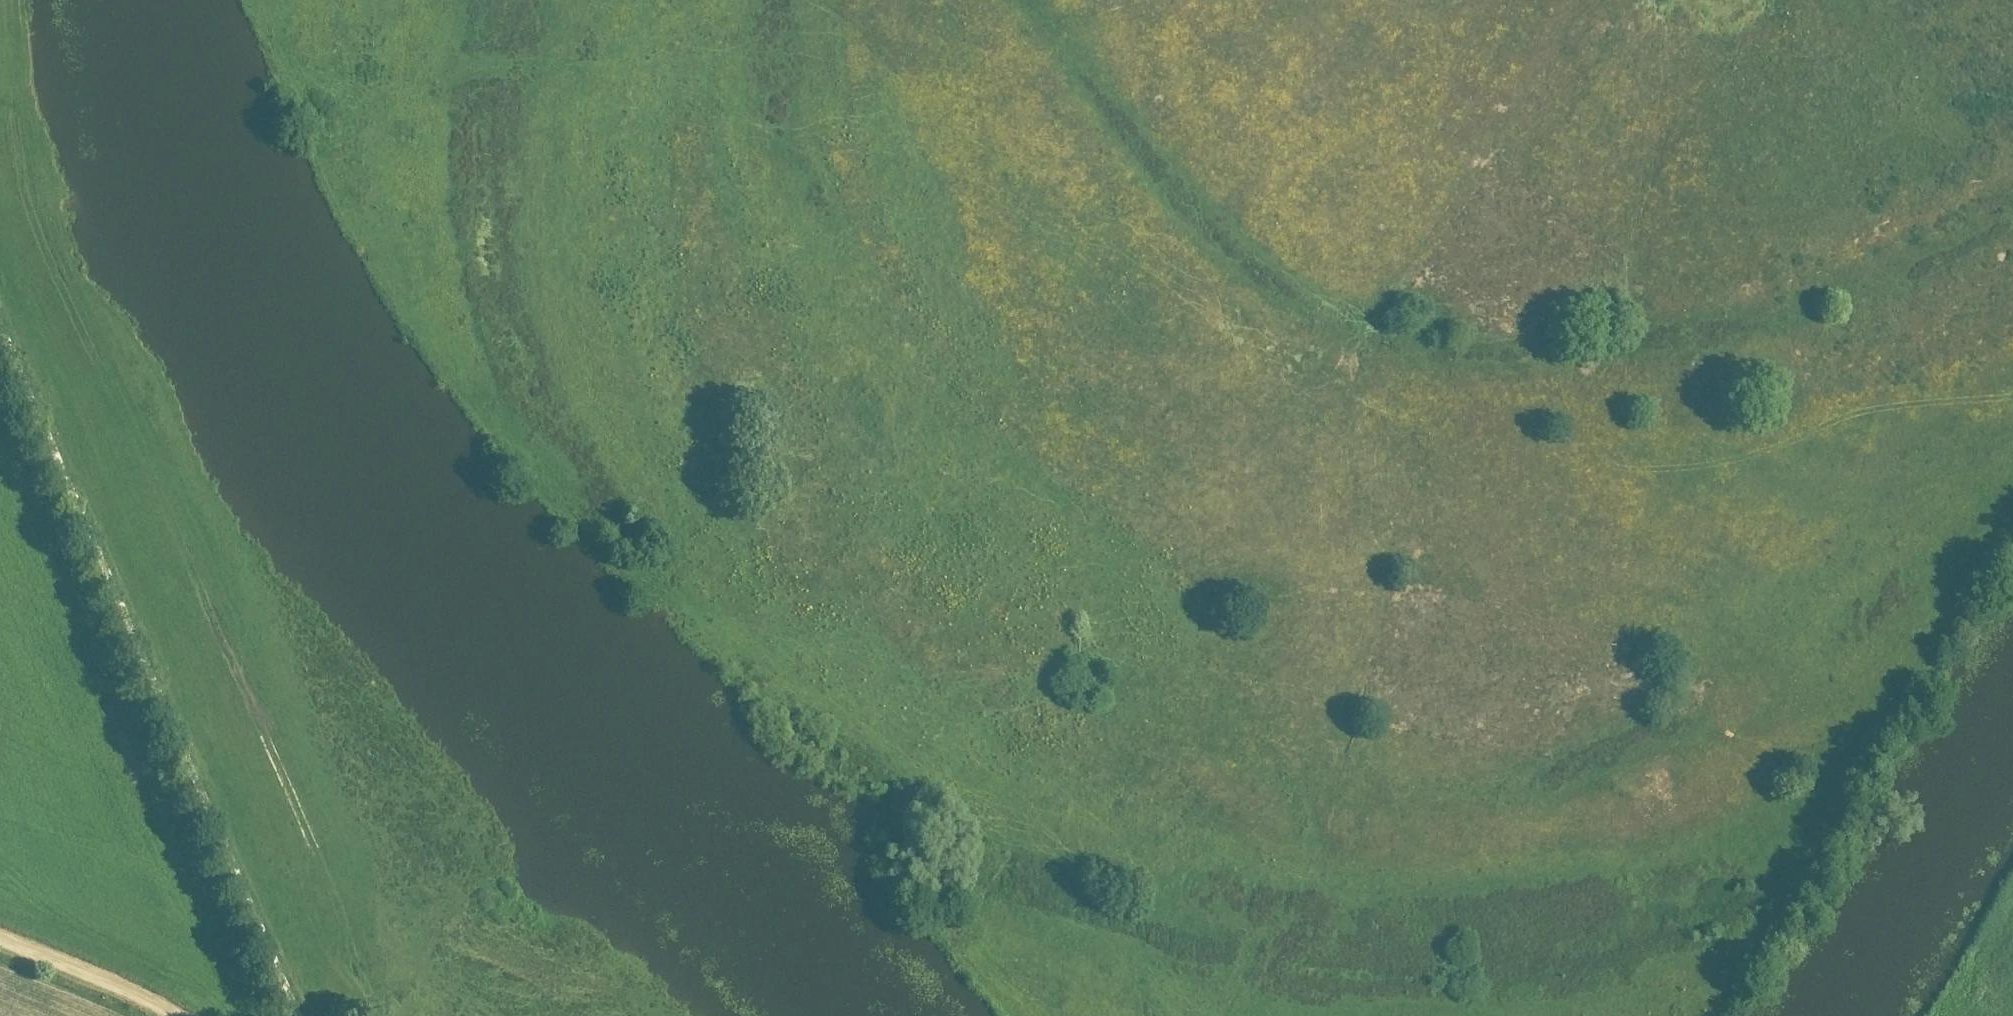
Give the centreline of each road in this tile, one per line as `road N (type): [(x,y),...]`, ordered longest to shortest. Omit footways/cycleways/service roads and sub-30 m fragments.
road 1 (track): [(179,1015),(0,935)]

